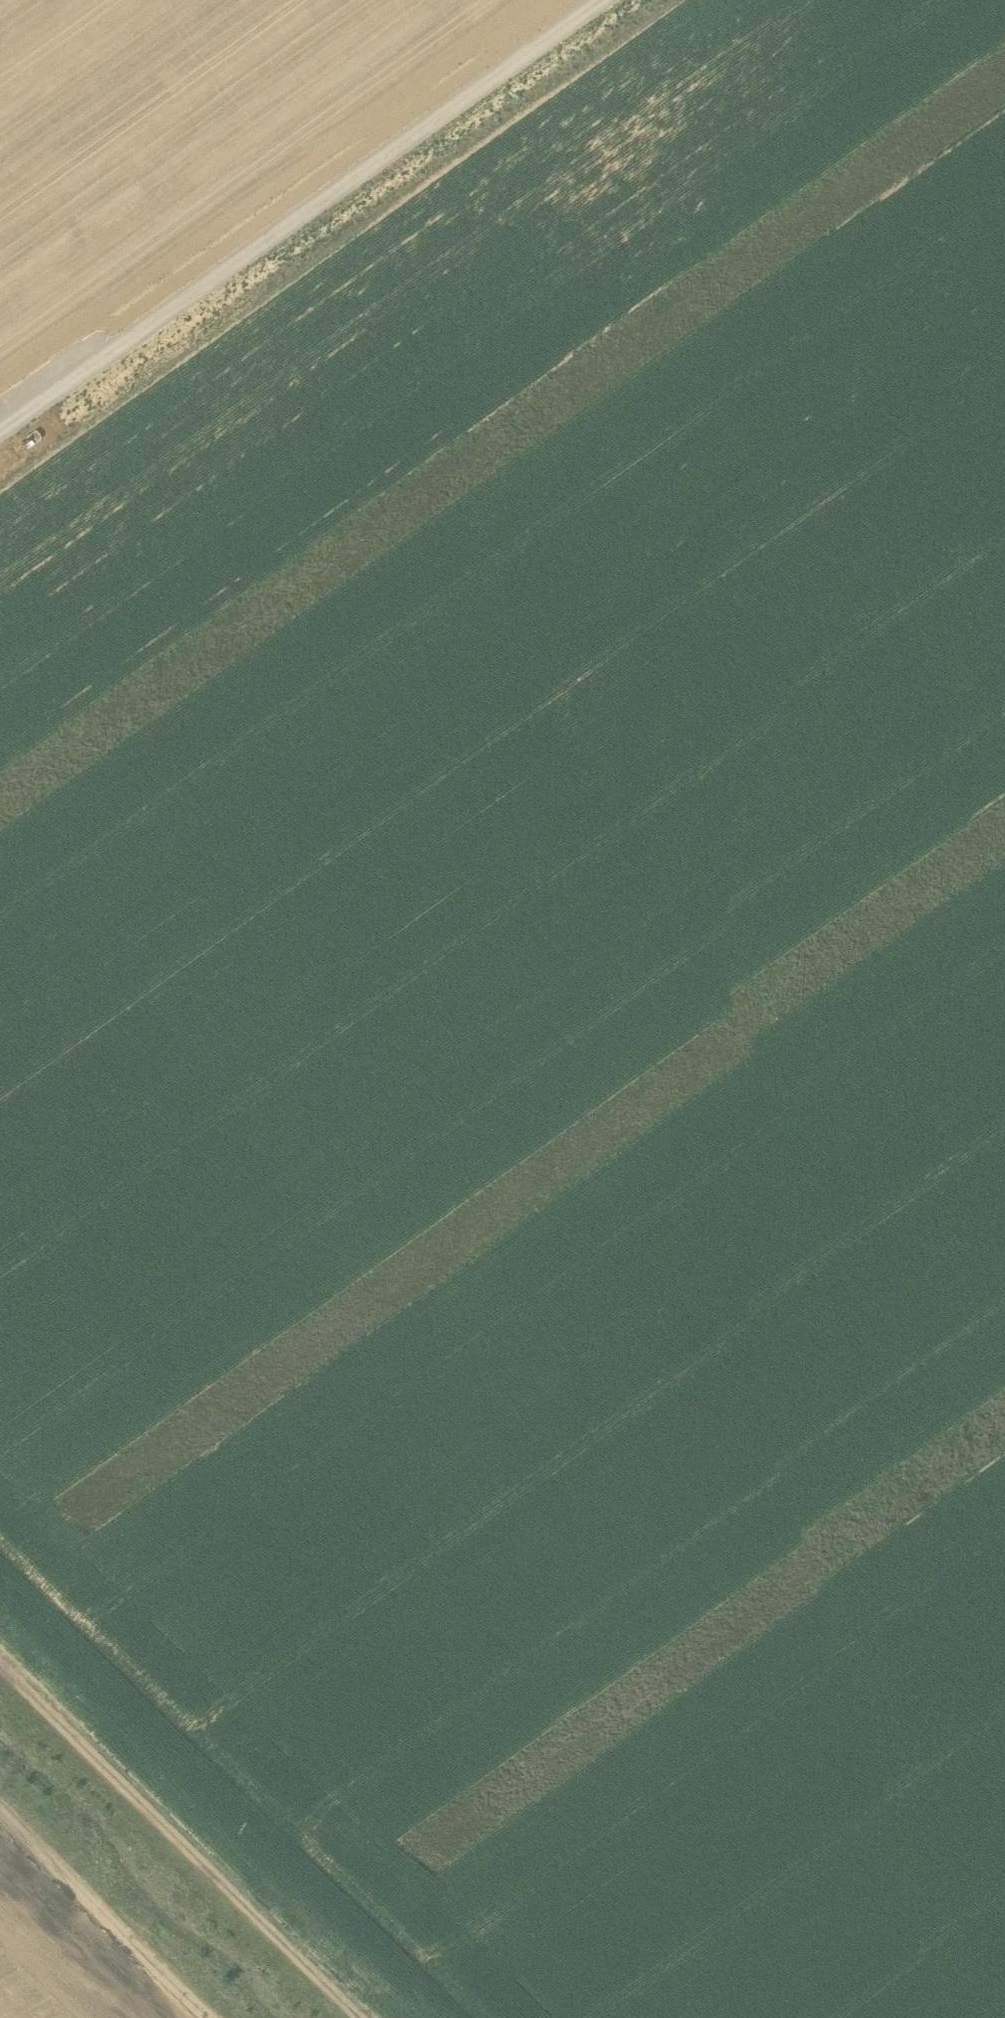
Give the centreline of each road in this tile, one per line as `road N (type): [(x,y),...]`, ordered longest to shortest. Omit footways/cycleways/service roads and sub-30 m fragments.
road 1 (track): [(0,443),(608,0)]
road 2 (track): [(0,1669),(353,2017)]
road 3 (track): [(0,1813),(209,2017)]

